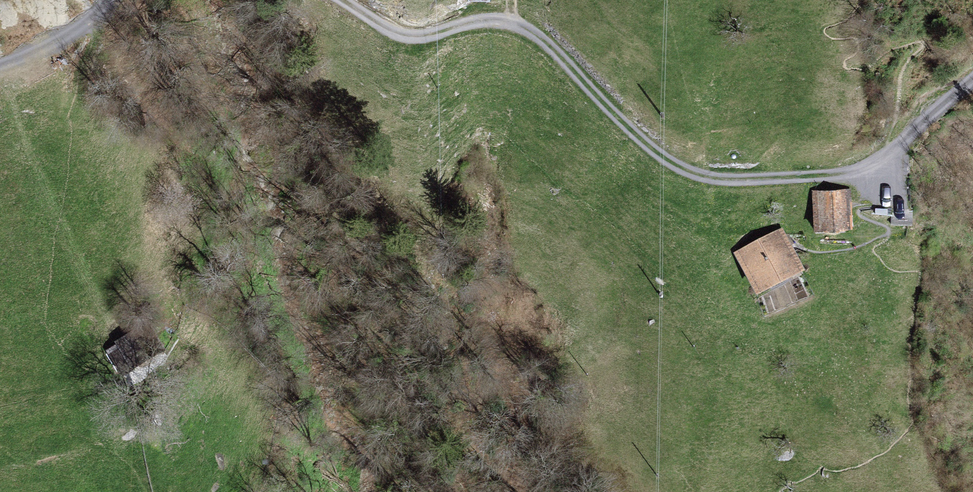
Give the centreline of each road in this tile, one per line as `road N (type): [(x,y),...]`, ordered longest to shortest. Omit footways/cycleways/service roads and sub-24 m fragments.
road 1 (track): [(329,0),(370,26),(411,37),(500,24),(541,41),(642,150),(707,183),(842,179),(871,162)]
road 2 (track): [(871,162),(972,75)]
road 3 (track): [(0,70),(109,0)]

